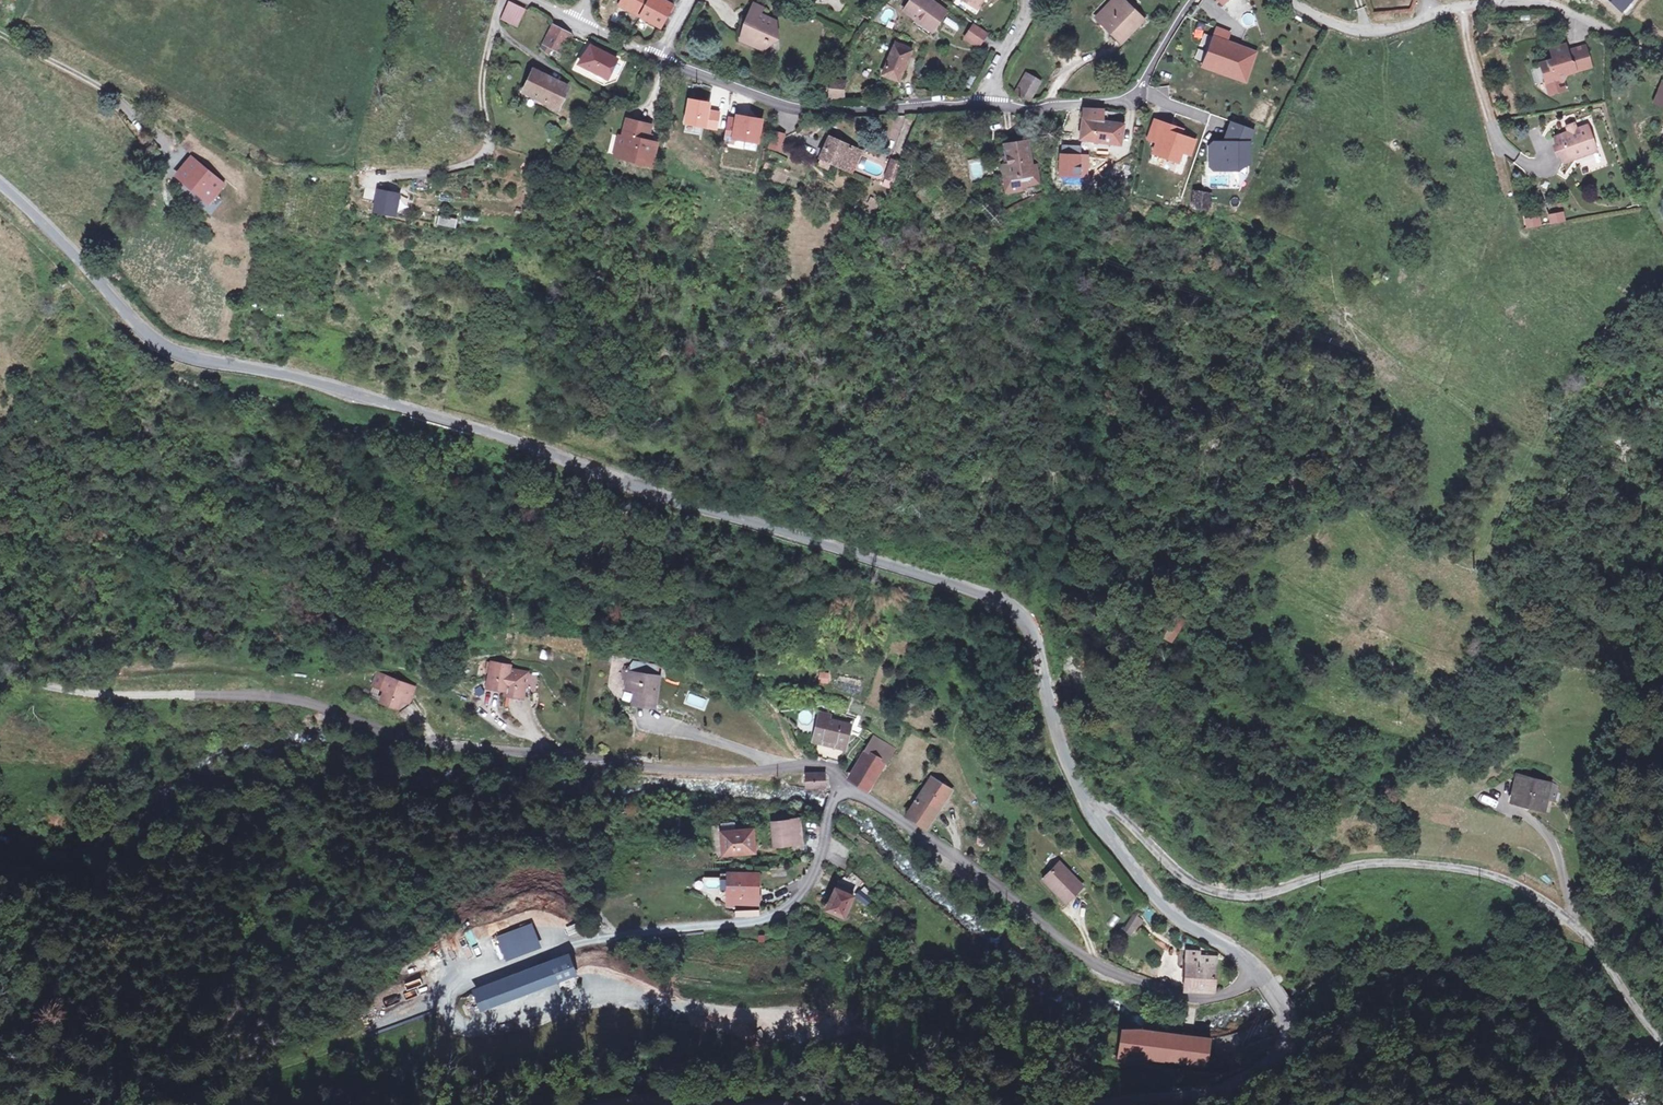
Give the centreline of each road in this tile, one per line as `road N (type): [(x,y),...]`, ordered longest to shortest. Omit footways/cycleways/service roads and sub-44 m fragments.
road 1 (tertiary): [(1087,804),(1056,738),(1030,627),(996,597),(408,407),(170,349),(0,182)]
road 2 (unclassified): [(842,782),(819,766),(671,771),(461,747),(390,734),(276,696),(105,695),(52,688),(0,668)]
road 3 (track): [(755,921),(574,946),(470,981),(226,1091),(80,1098),(0,1078)]
road 4 (unclassified): [(1662,1046),(1590,938),(1521,888),(1473,871),(1375,862),(1237,897),(1188,877),(1136,827),(1087,804)]
road 5 (unclassified): [(1261,975),(1214,997),(1183,996),(1097,966),(842,782)]
road 6 (track): [(440,995),(462,1026),(517,1020),(607,994),(730,1018),(817,1019)]
road 7 (residential): [(1288,0),(1366,31),(1452,7),(1555,5),(1662,60)]
road 8 (unclassified): [(658,60),(788,110),(989,98)]
road 9 (residential): [(355,177),(466,167),(488,150),(484,60),(500,0)]
road 10 (tertiary): [(1101,1104),(1196,1097),(1267,1067),(1288,1035),(1285,1013),(1261,975)]
road 11 (track): [(1280,1053),(1428,1038),(1482,1055),(1534,1104)]
road 12 (residential): [(989,98),(1026,107),(1126,98),(1188,0)]
road 13 (tertiary): [(1261,975),(1141,881),(1087,804)]
road 14 (tertiary): [(642,1104),(878,1104)]
road 15 (residential): [(842,782),(810,885),(755,921)]
road 16 (residential): [(0,34),(144,110)]

